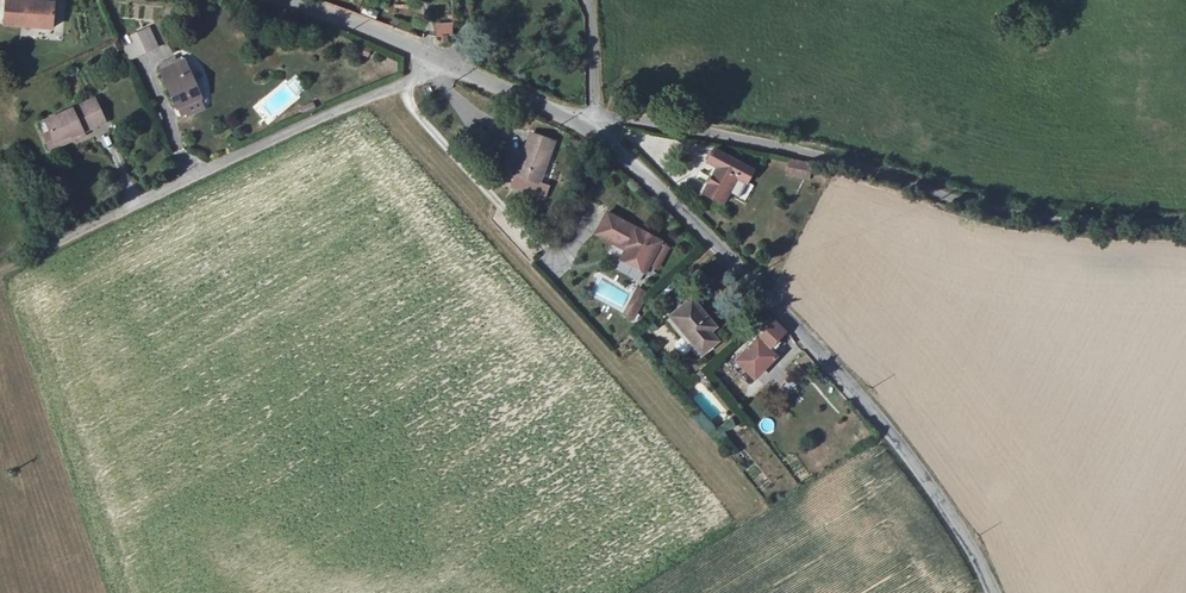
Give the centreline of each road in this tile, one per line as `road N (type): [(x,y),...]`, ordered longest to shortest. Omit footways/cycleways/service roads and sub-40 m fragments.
road 1 (unclassified): [(596,118),(620,154),(740,263),(865,398),(961,525),(992,592)]
road 2 (unclassified): [(1185,223),(972,204),(861,166),(596,118)]
road 3 (residential): [(444,63),(41,255)]
road 4 (unclassified): [(286,0),(444,63)]
road 5 (unclassified): [(444,63),(596,118)]

